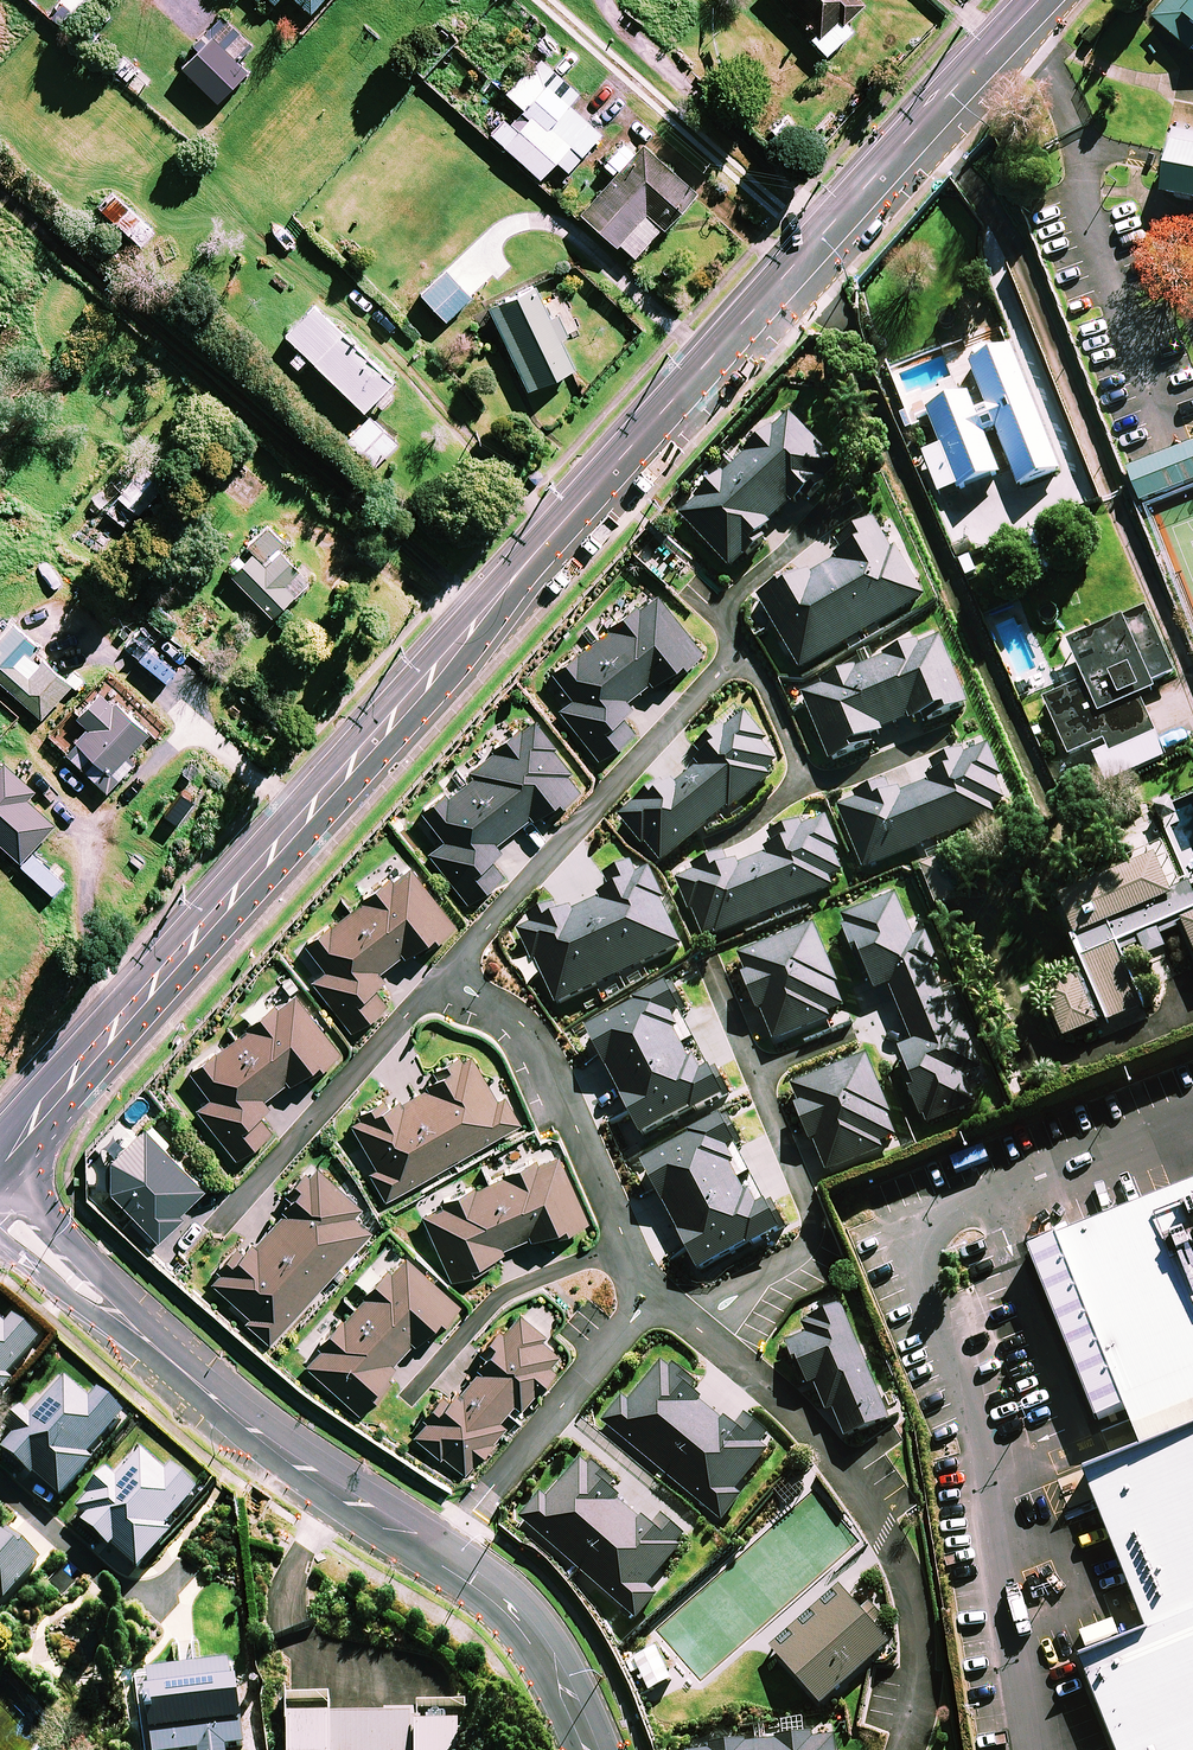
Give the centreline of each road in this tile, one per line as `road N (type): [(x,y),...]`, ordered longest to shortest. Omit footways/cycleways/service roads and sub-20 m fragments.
road 1 (tertiary): [(0,1162),(1038,0)]
road 2 (tertiary): [(444,1552),(253,1431),(0,1205)]
road 3 (residential): [(899,1749),(910,1704),(902,1569),(855,1483),(773,1392),(714,1345)]
road 4 (residential): [(441,984),(736,657)]
road 5 (residential): [(624,1248),(523,1032),(486,1001),(441,984)]
road 6 (residential): [(215,1228),(441,984)]
road 7 (residential): [(648,1298),(444,1552)]
road 8 (residential): [(714,1345),(801,1266),(813,1242),(812,1216),(756,1074)]
road 9 (residential): [(407,1403),(506,1292),(624,1248)]
road 10 (tertiary): [(591,1749),(554,1654),(535,1627),(485,1577),(444,1552)]
road 11 (residential): [(956,736),(839,776),(803,779)]
road 12 (residential): [(736,657),(759,676),(803,779)]

